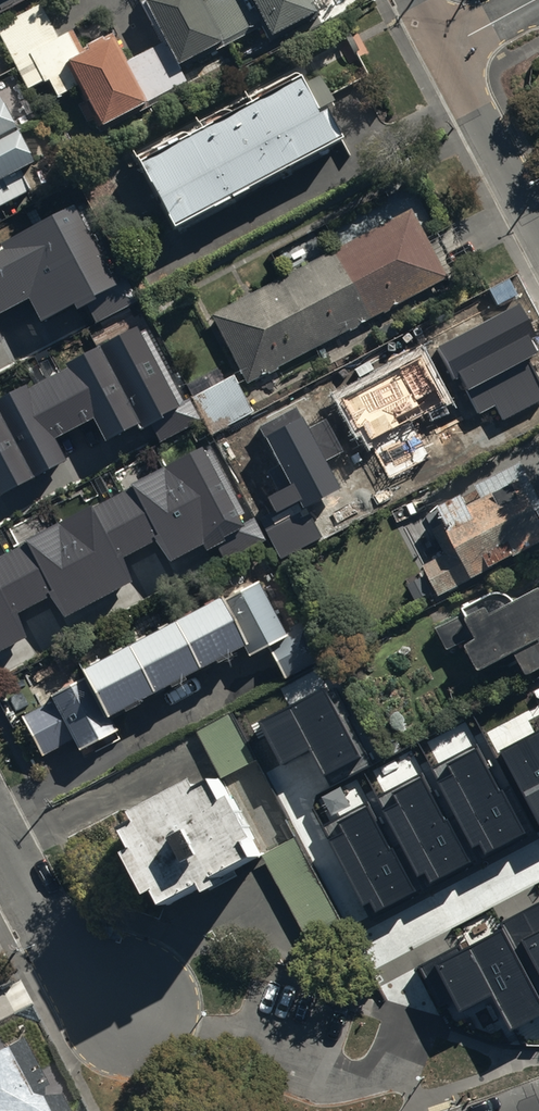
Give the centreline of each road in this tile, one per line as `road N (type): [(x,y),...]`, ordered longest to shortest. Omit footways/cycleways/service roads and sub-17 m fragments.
road 1 (residential): [(0,839),(73,964),(130,1009)]
road 2 (residential): [(443,51),(538,232)]

